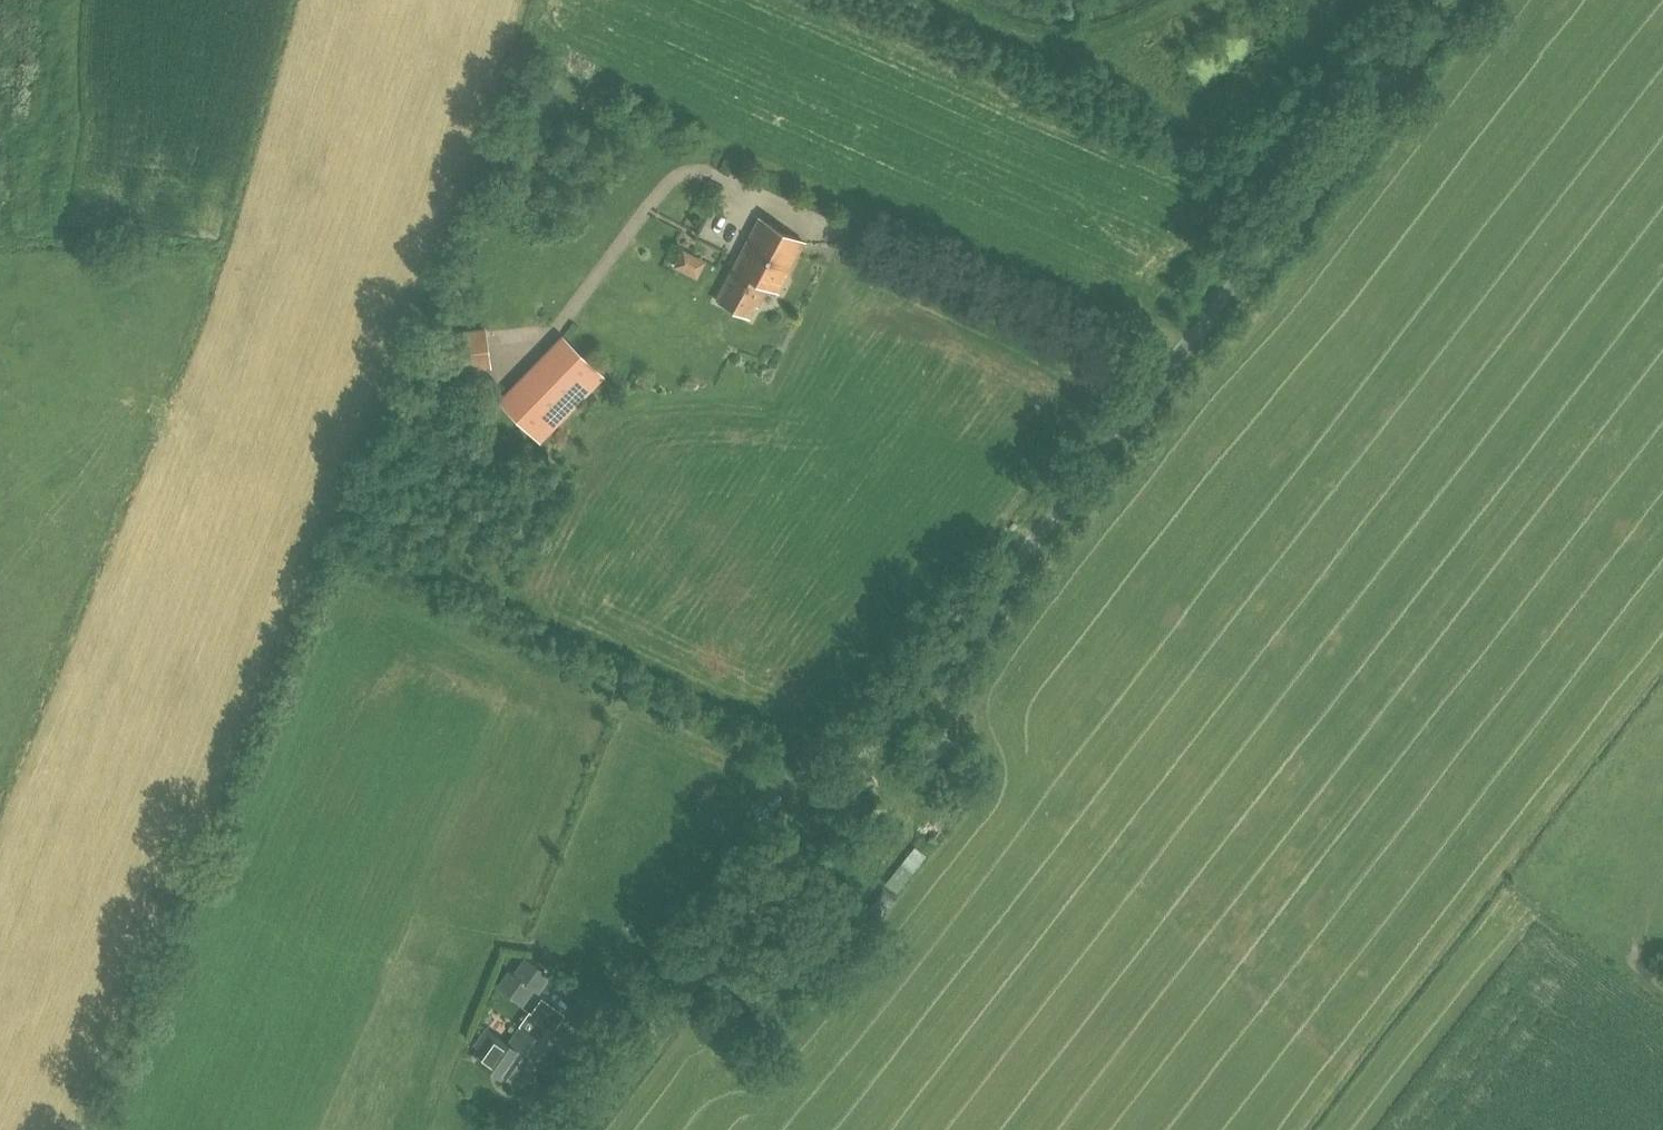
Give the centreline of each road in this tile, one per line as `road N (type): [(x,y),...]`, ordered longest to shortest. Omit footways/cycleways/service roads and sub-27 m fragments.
road 1 (unclassified): [(1455,0),(598,1108)]
road 2 (track): [(1189,0),(1125,35),(1073,49),(948,13),(936,0)]

